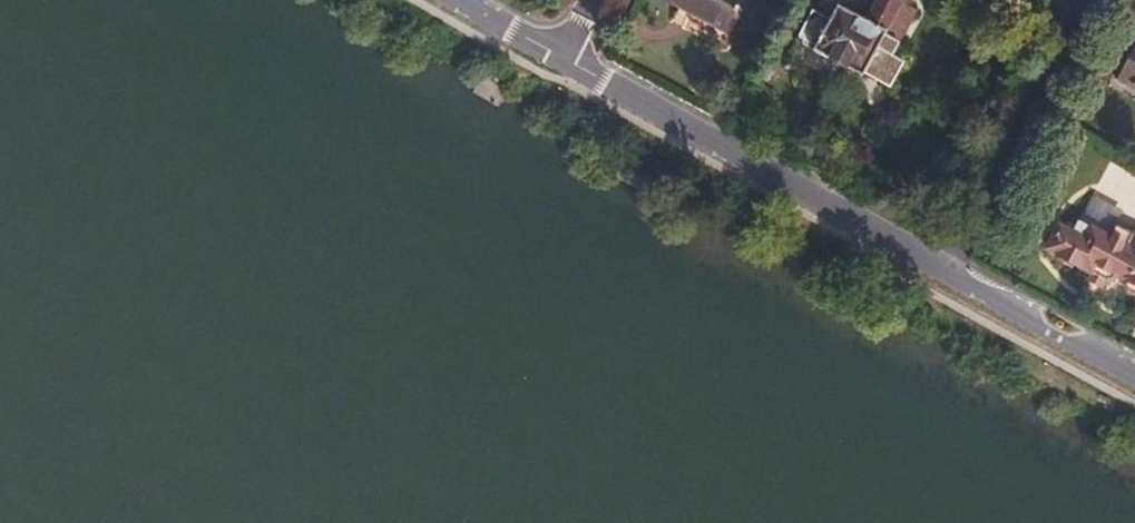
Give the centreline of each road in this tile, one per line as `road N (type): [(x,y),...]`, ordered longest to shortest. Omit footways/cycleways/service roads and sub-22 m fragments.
road 1 (residential): [(563,54),(1134,363)]

